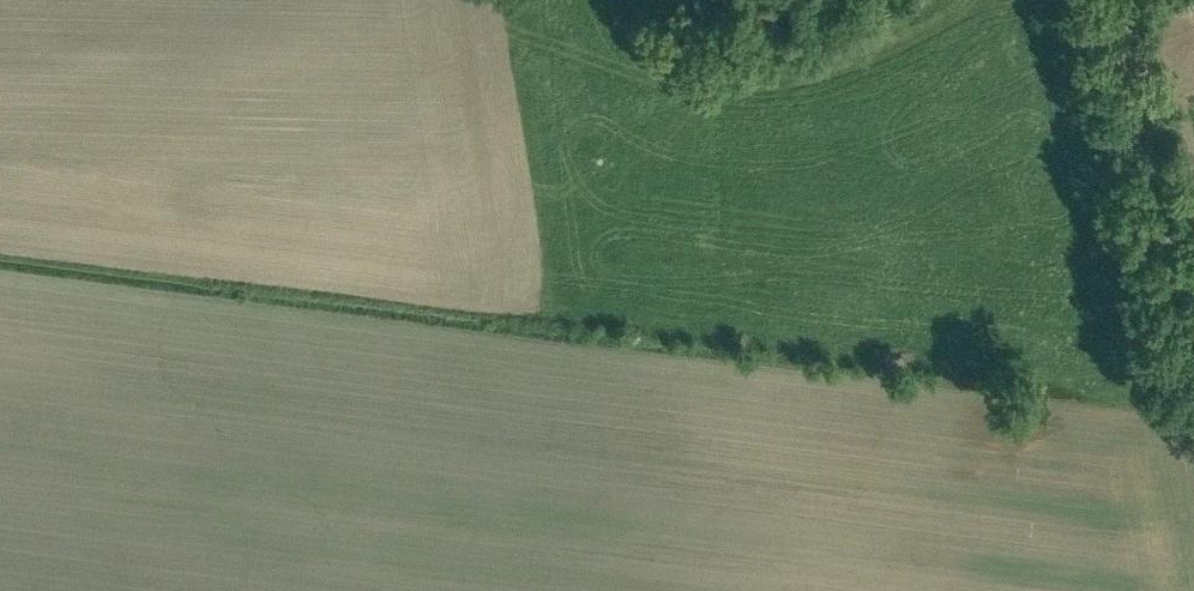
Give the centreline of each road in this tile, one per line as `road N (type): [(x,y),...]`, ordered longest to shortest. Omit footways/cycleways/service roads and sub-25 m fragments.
road 1 (unclassified): [(1125,0),(1193,352)]

